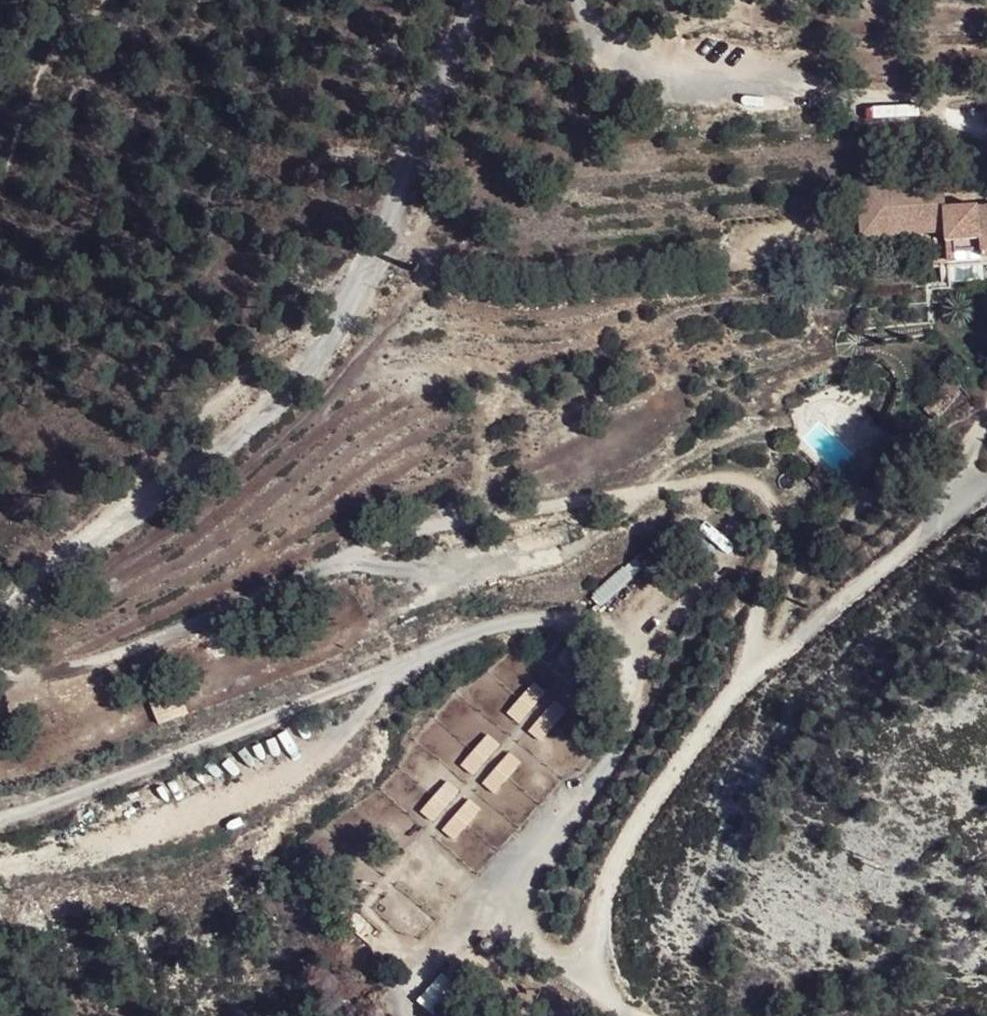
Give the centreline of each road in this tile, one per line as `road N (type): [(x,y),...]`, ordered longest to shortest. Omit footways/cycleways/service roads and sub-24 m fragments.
road 1 (track): [(0,623),(302,376),(410,263),(411,193),(479,23),(498,0)]
road 2 (track): [(986,490),(722,715),(628,856),(608,934),(626,984),(651,1015)]
road 3 (track): [(0,813),(213,751),(479,632),(597,627),(636,656)]
road 4 (track): [(599,0),(601,14),(656,53),(741,59),(813,72),(888,98),(931,101)]
road 5 (track): [(0,188),(59,49),(96,0)]

